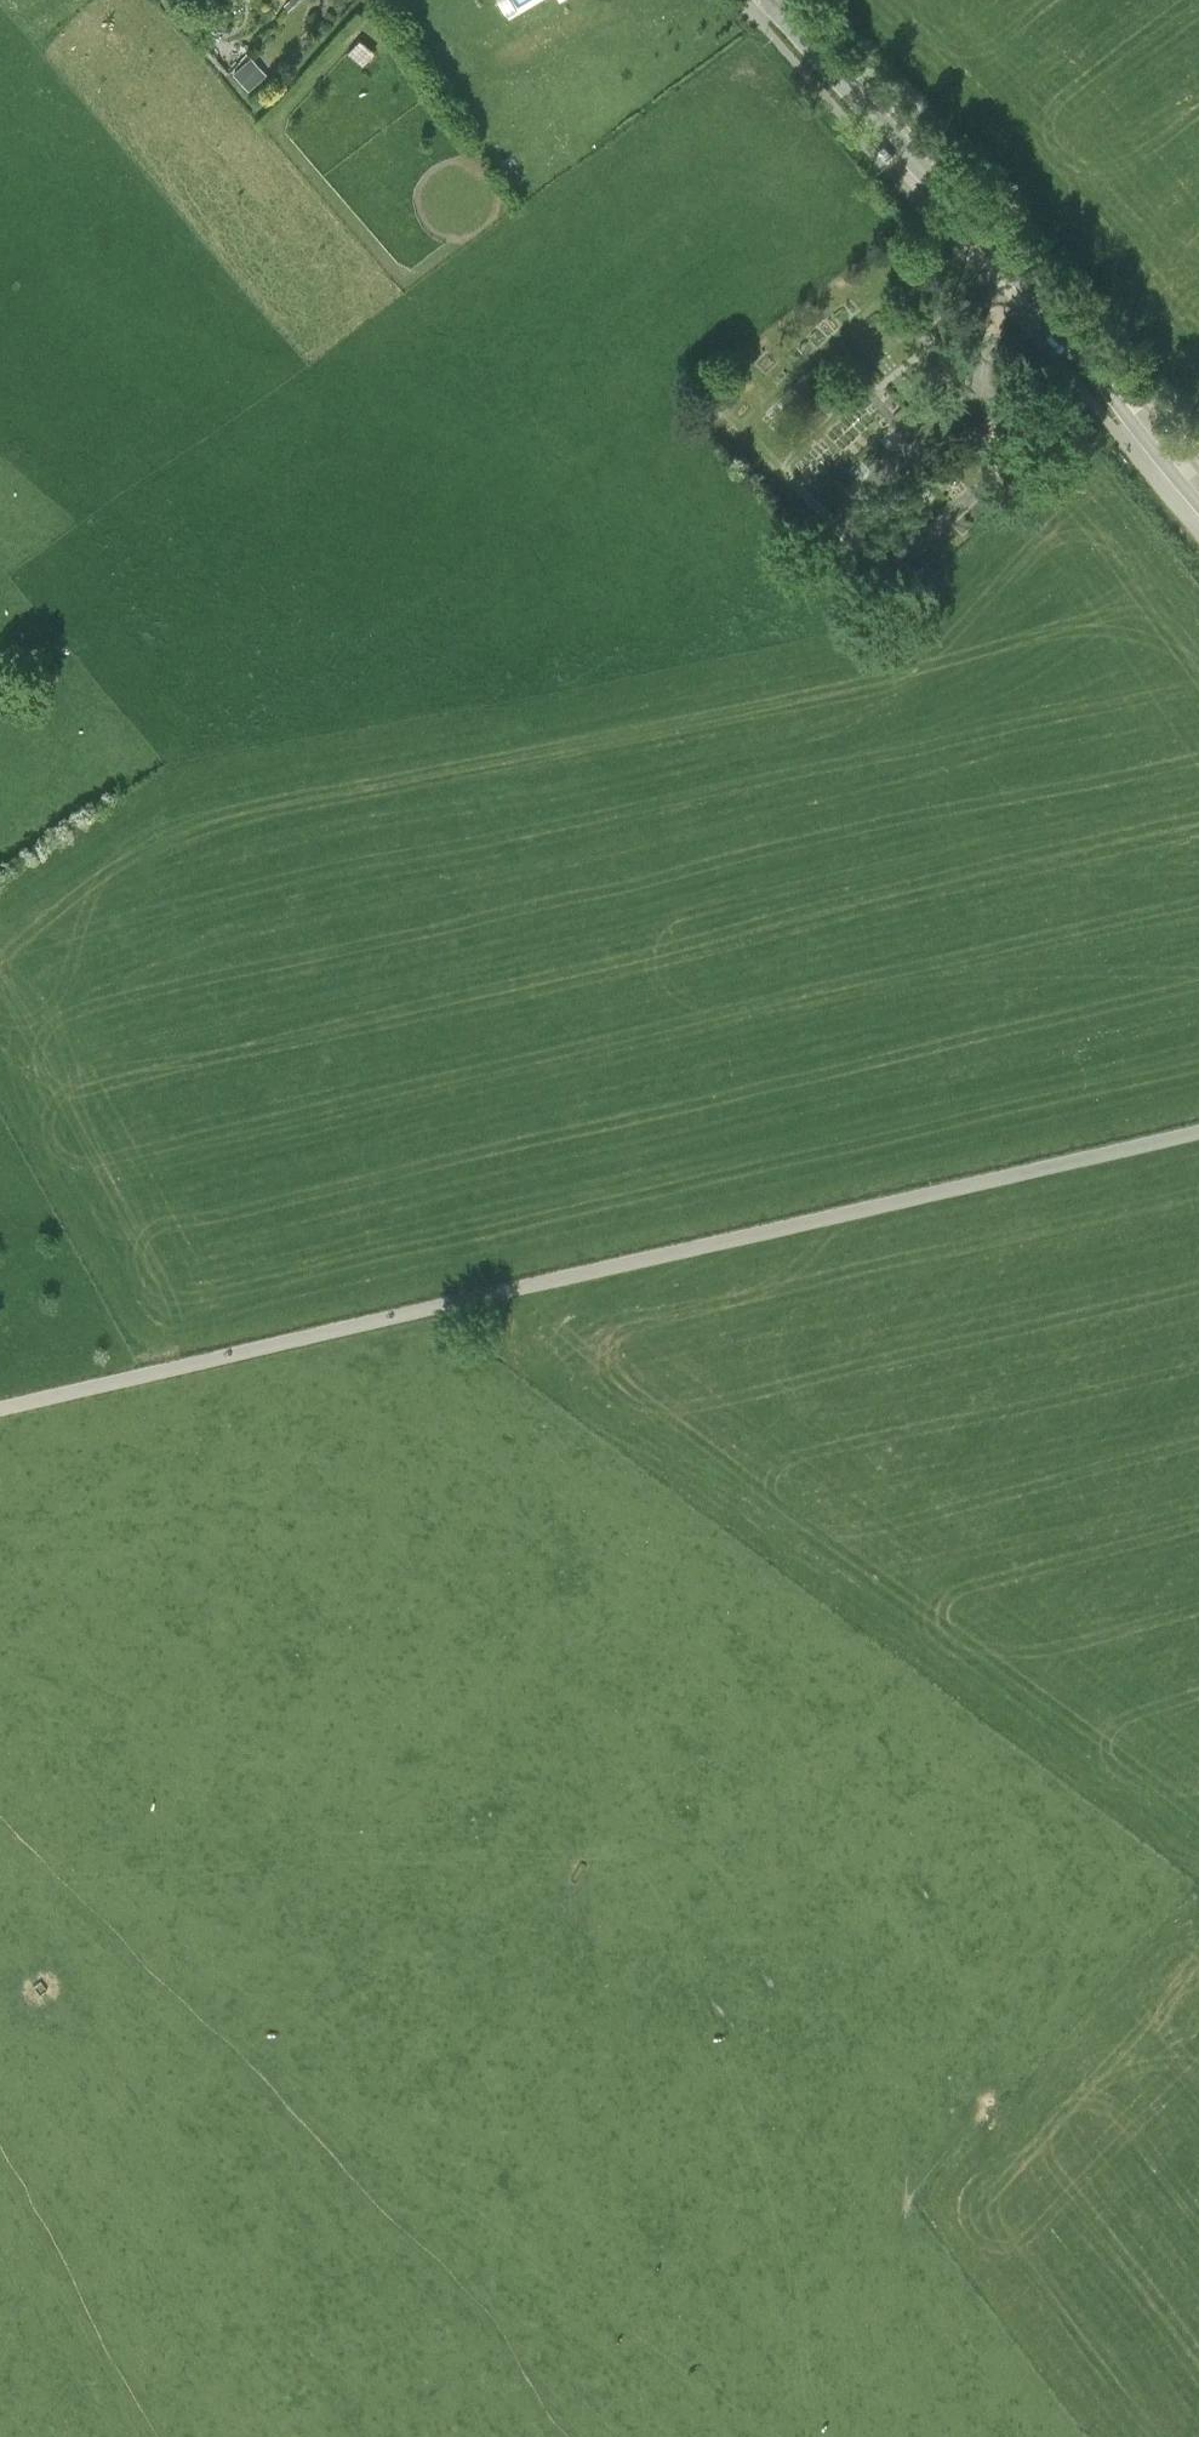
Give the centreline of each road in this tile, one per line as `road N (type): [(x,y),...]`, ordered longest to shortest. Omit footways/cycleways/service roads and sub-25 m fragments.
road 1 (track): [(1198,1132),(0,1410)]
road 2 (tertiary): [(772,0),(1198,487)]

